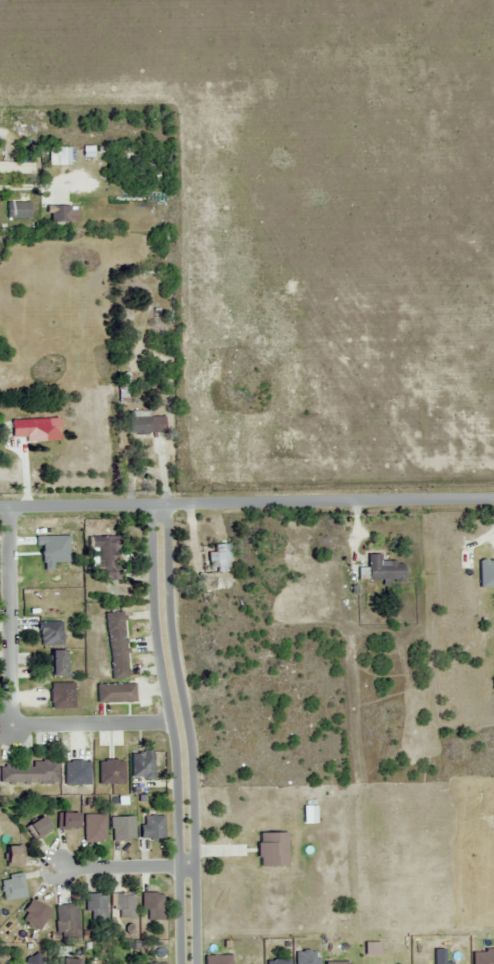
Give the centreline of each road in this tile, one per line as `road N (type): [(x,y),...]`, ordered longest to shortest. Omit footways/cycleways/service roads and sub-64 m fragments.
road 1 (tertiary): [(493,498),(0,509)]
road 2 (residential): [(188,963),(185,726),(165,652),(159,507)]
road 3 (residential): [(185,726),(12,726)]

